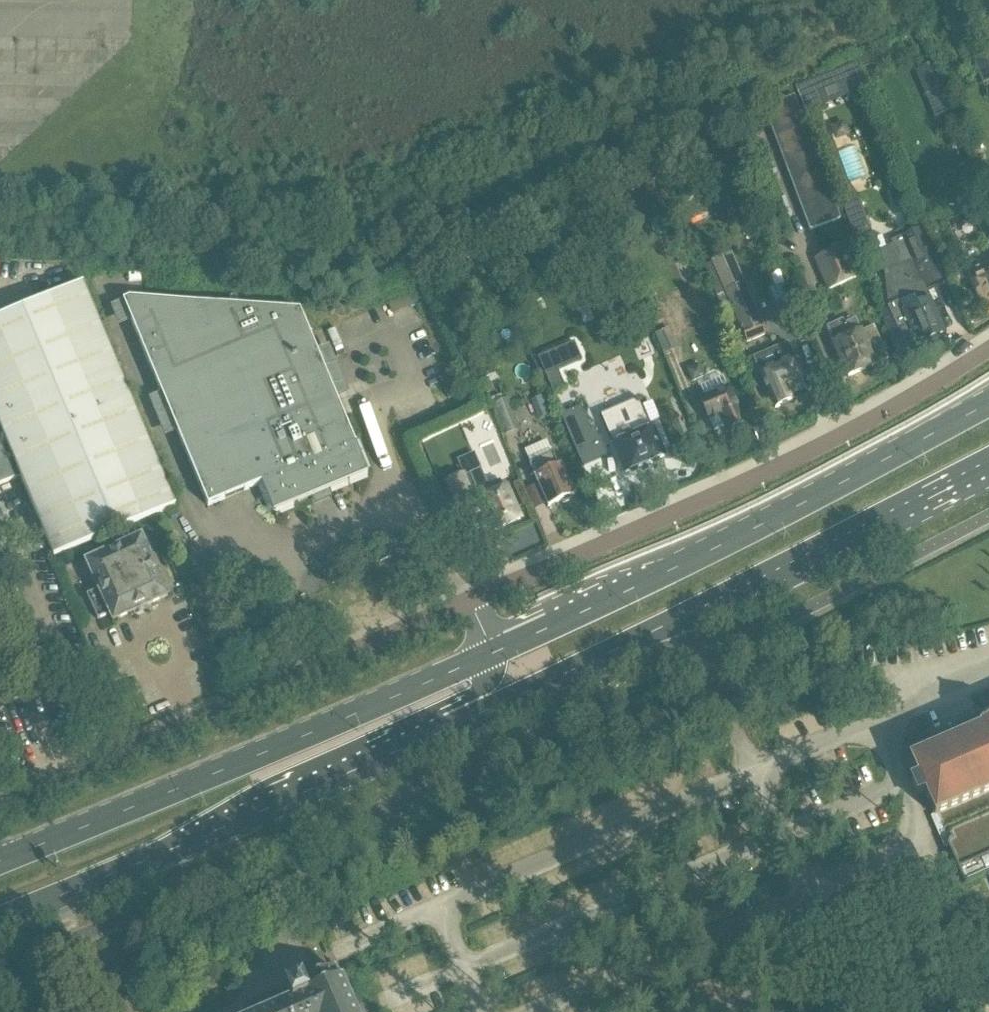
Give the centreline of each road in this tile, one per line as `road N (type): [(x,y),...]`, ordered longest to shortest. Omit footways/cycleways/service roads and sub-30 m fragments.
road 1 (unclassified): [(988,350),(792,462),(468,606)]
road 2 (primary): [(472,717),(988,471)]
road 3 (primary): [(988,403),(732,538),(488,652)]
road 4 (primary): [(488,652),(0,860)]
road 5 (primary): [(0,925),(472,717)]
road 6 (unclassified): [(468,606),(0,804)]

